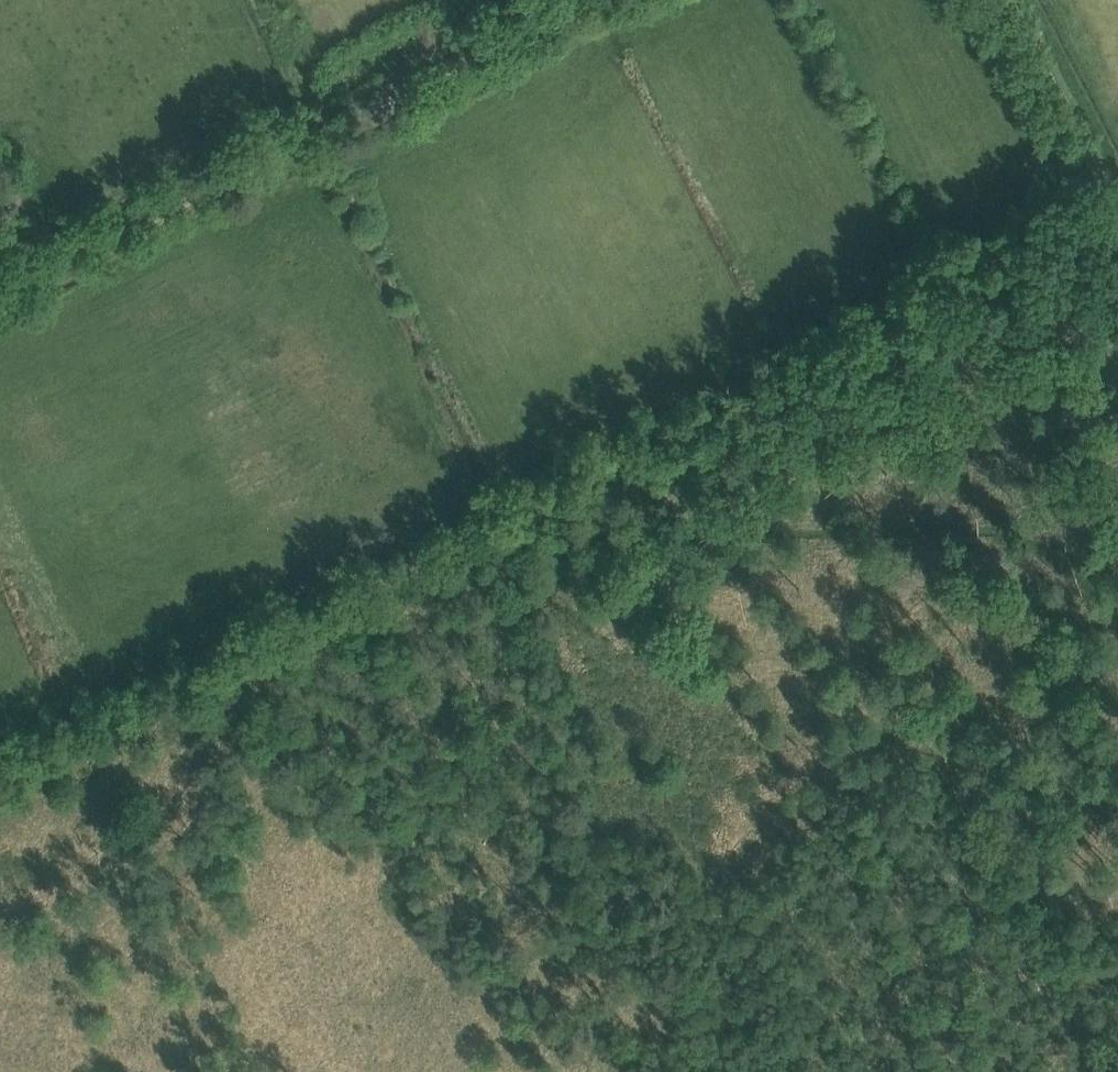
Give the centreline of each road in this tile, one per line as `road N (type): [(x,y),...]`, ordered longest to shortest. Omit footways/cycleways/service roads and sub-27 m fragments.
road 1 (track): [(581,0),(0,297)]
road 2 (track): [(1117,201),(1015,0)]

